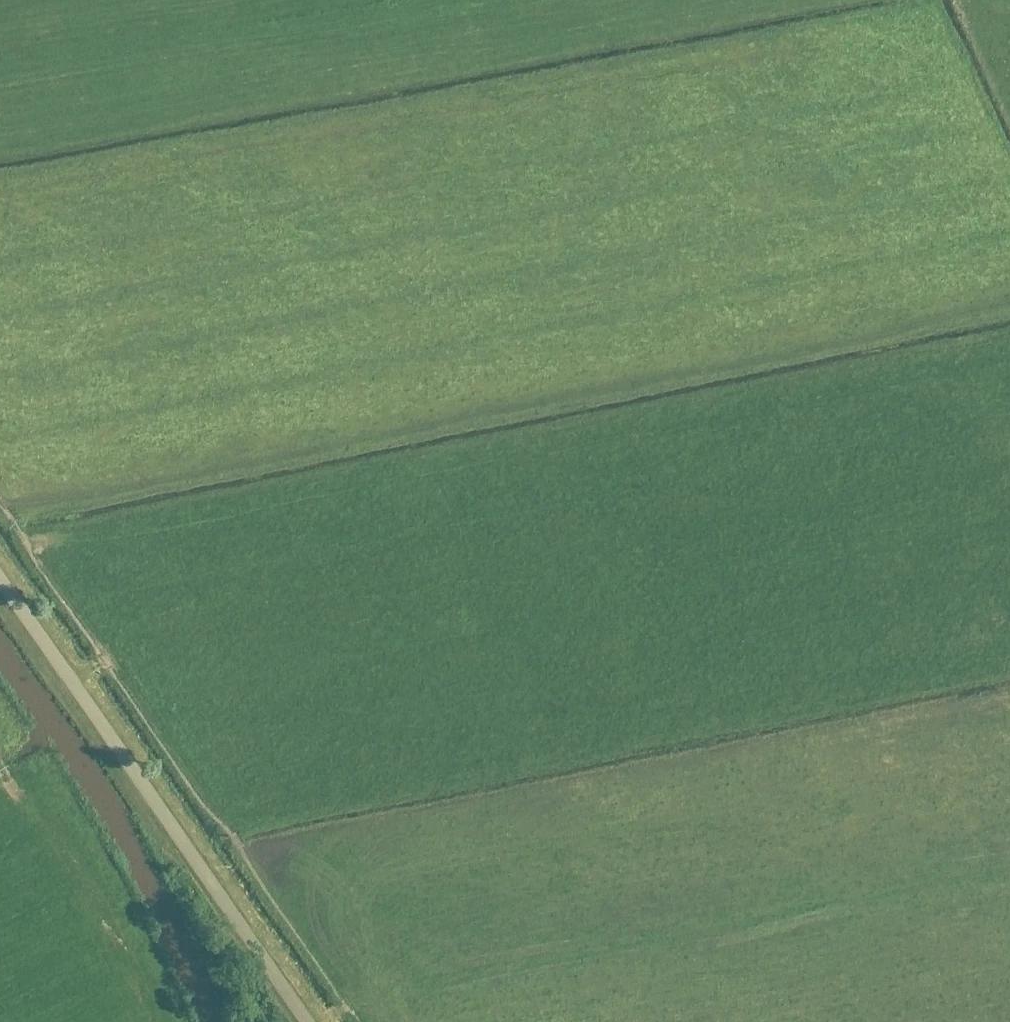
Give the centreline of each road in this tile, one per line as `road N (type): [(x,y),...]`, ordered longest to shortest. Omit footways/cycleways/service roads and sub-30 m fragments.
road 1 (unclassified): [(315,1021),(0,573)]

